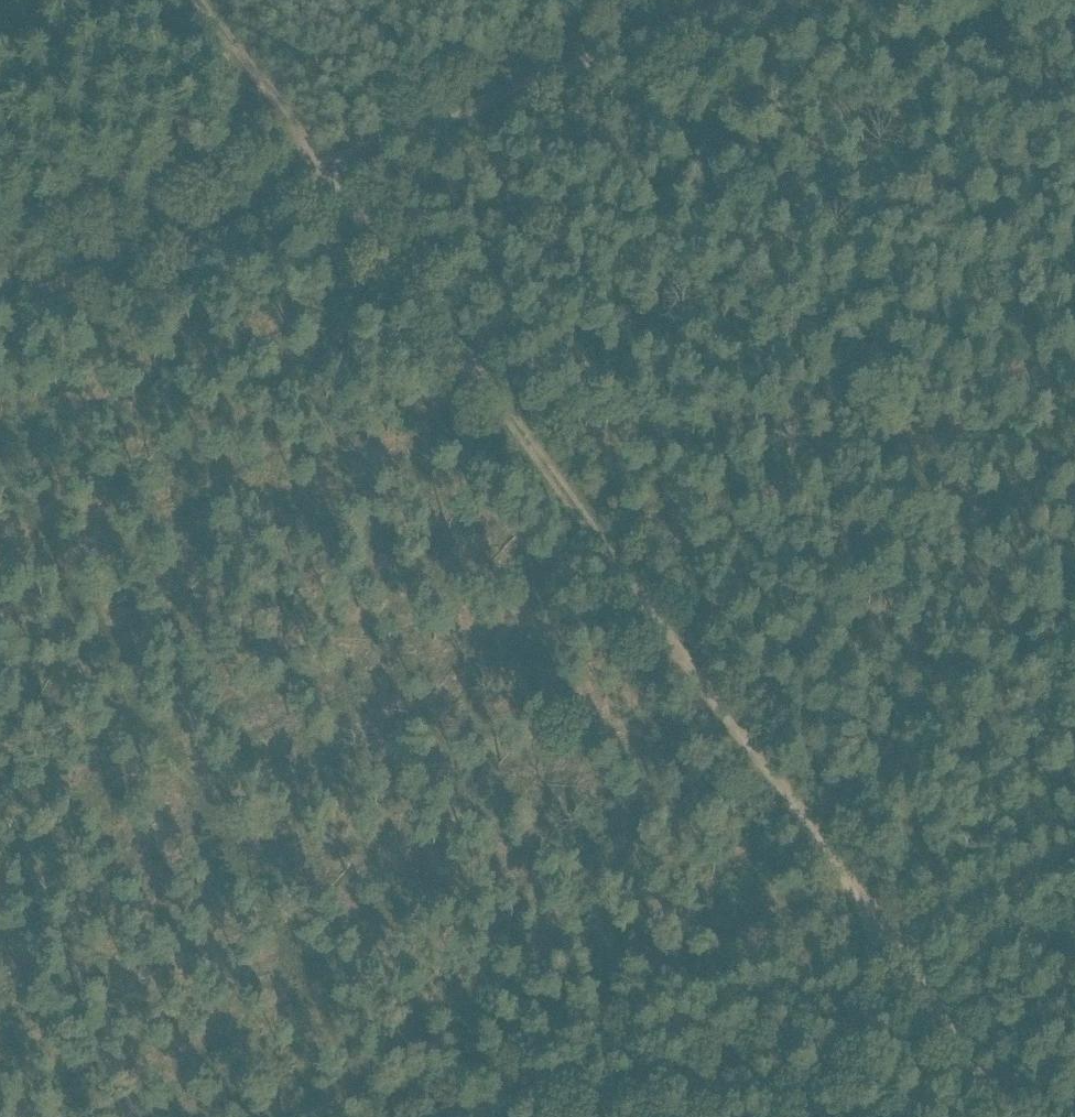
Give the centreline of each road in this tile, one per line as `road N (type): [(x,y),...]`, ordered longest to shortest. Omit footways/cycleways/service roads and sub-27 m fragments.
road 1 (track): [(188,0),(897,938),(1004,1116)]
road 2 (track): [(0,296),(317,176),(720,0)]
road 3 (track): [(458,1116),(1074,866)]

